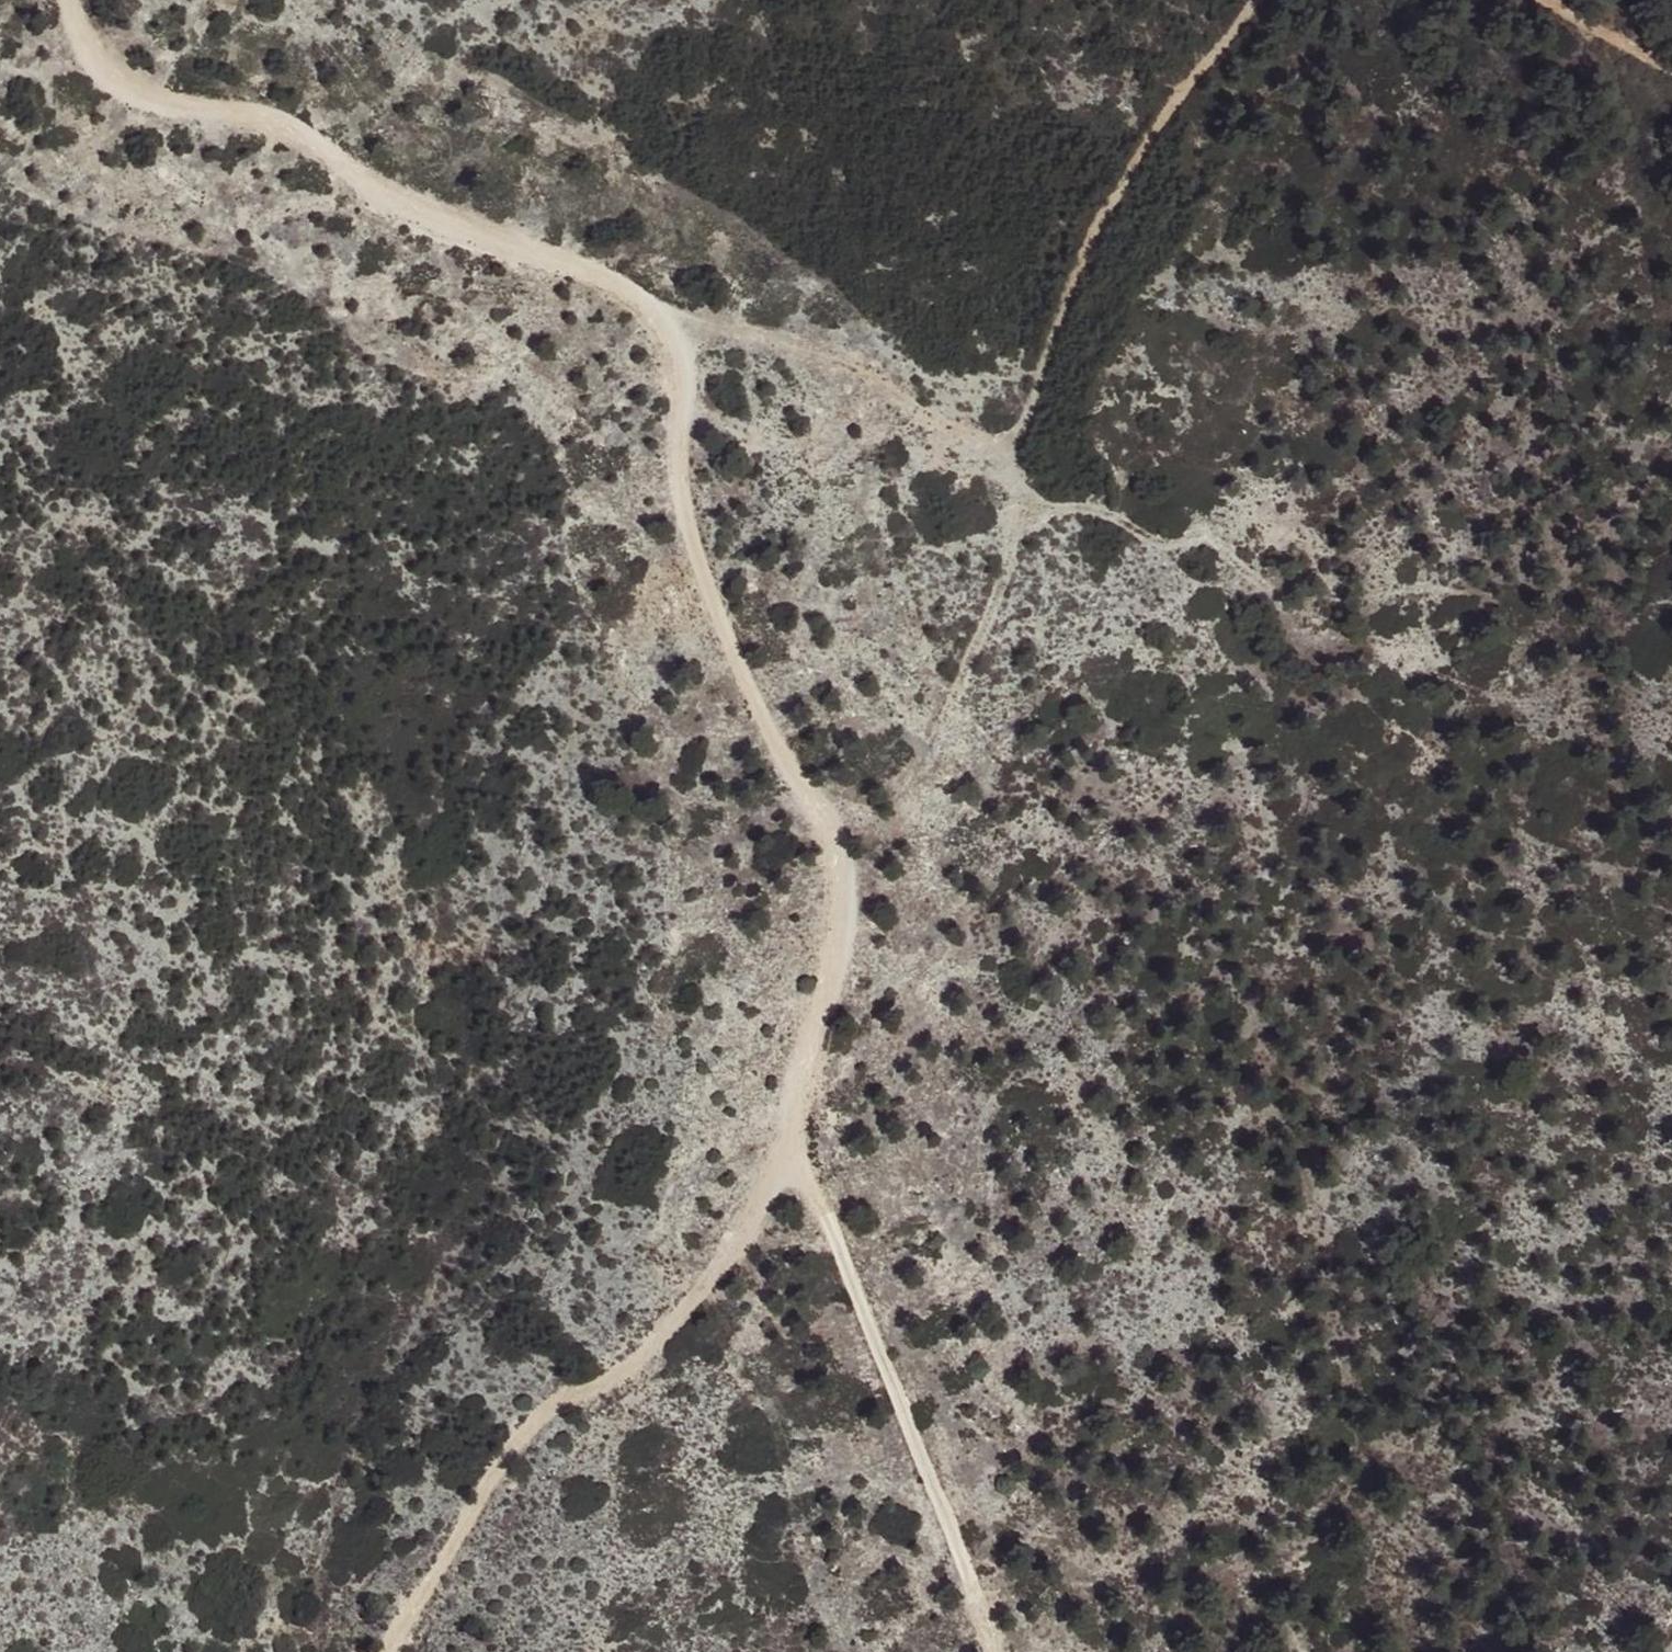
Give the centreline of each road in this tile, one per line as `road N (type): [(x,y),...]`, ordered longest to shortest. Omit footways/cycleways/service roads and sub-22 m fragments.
road 1 (track): [(64,0),(74,78),(288,127),(389,222),(563,265),(663,328),(658,434),(732,695),(819,861),(788,1155)]
road 2 (track): [(788,1155),(976,1591),(993,1651)]

